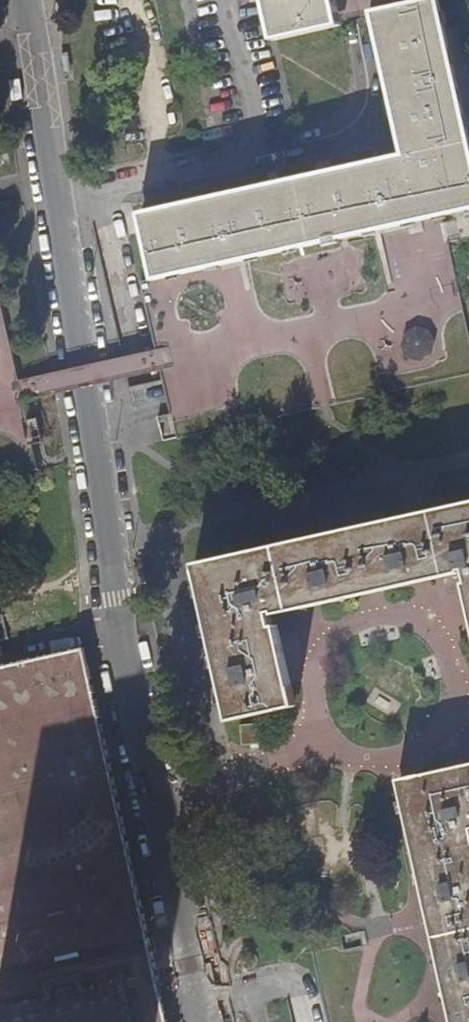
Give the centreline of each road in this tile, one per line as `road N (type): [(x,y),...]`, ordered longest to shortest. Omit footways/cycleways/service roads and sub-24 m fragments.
road 1 (residential): [(24,0),(115,601),(204,1021)]

